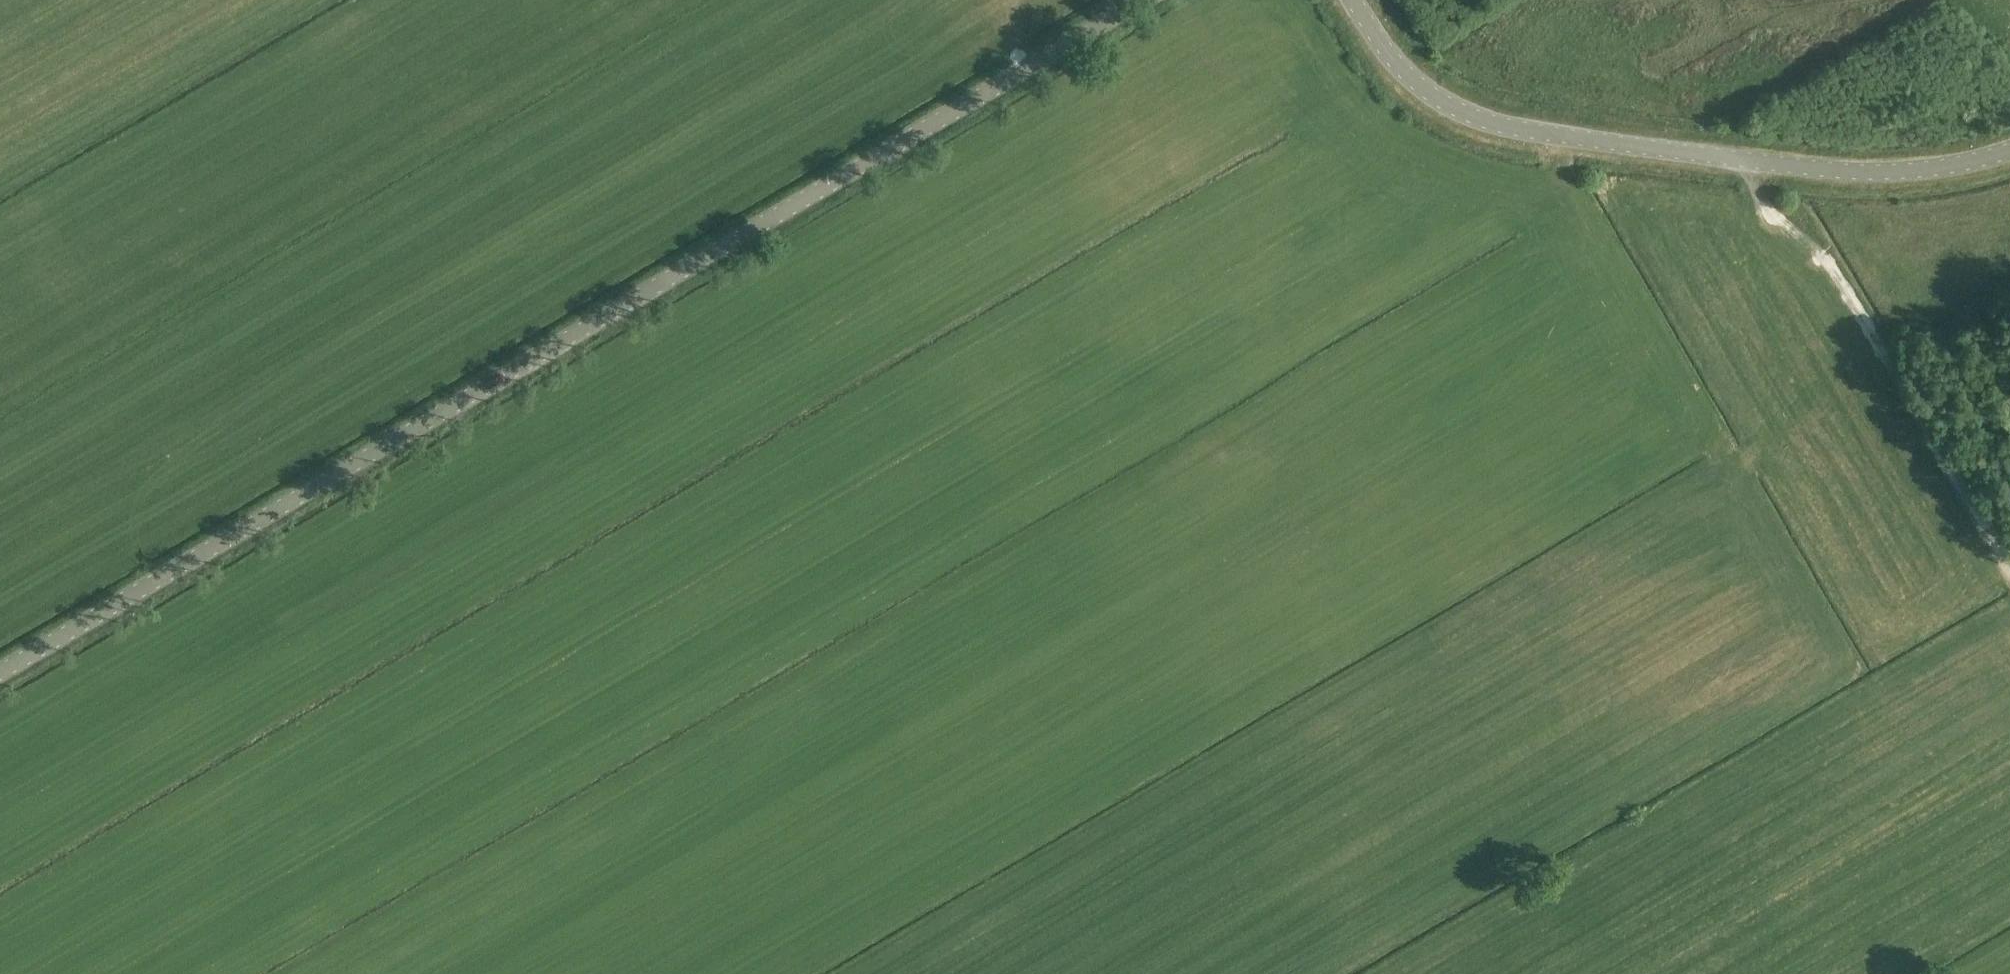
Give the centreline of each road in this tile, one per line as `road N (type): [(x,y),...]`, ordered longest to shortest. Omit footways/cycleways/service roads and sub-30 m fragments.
road 1 (tertiary): [(0,673),(1139,0)]
road 2 (unclassified): [(1350,0),(1393,63),(1436,100),(1489,125),(1853,174),(1947,167),(2009,151)]

